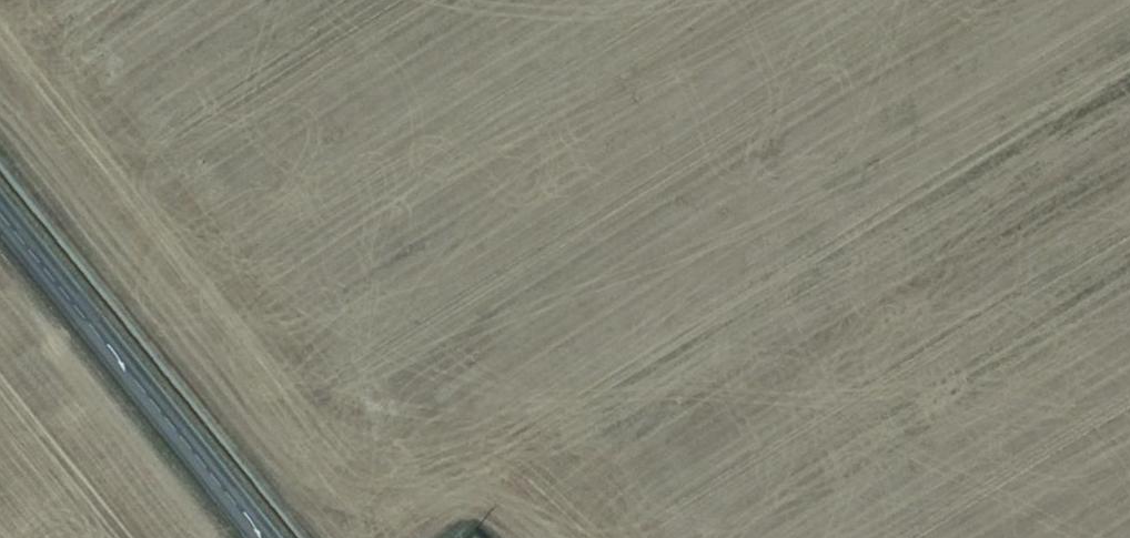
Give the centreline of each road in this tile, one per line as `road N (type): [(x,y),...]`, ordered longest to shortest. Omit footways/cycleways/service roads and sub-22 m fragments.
road 1 (tertiary): [(261,537),(0,225)]

